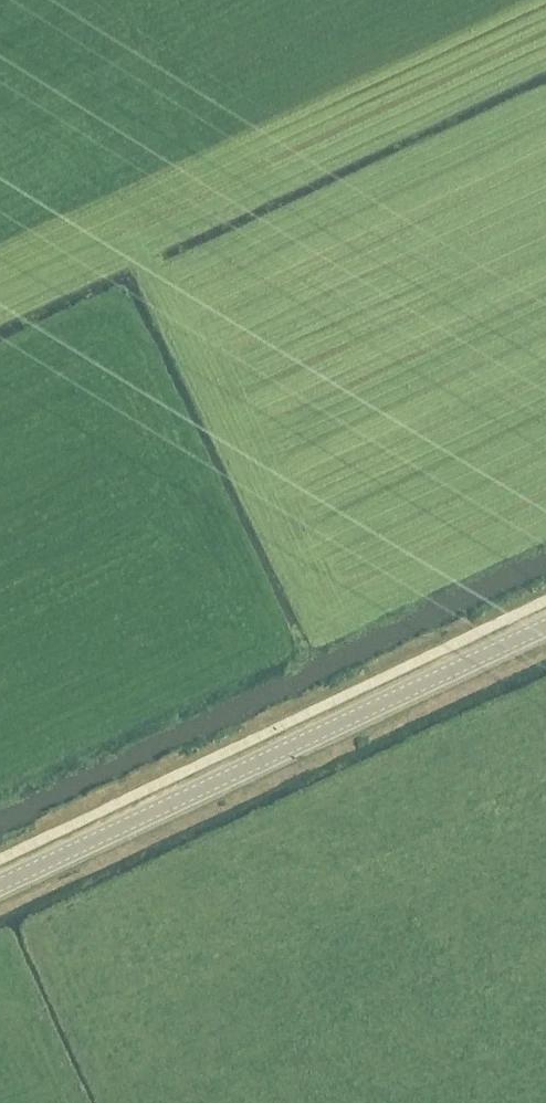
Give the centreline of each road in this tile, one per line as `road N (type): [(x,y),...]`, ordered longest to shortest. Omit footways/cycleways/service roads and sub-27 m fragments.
road 1 (tertiary): [(0,885),(545,626)]

